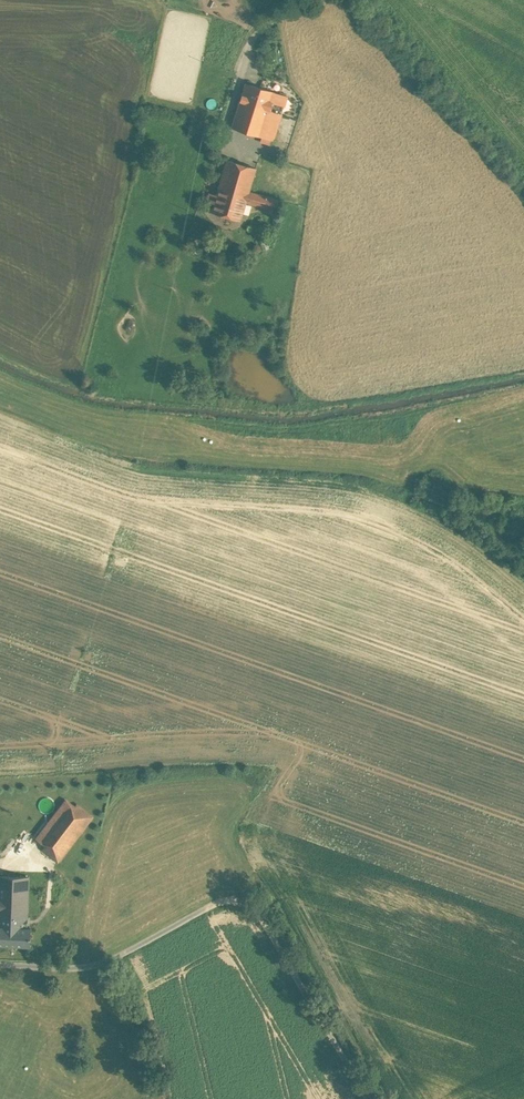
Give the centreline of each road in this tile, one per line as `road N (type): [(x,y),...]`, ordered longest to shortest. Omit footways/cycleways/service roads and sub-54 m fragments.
road 1 (unclassified): [(367,1098),(264,923),(215,901),(101,965),(0,964)]

